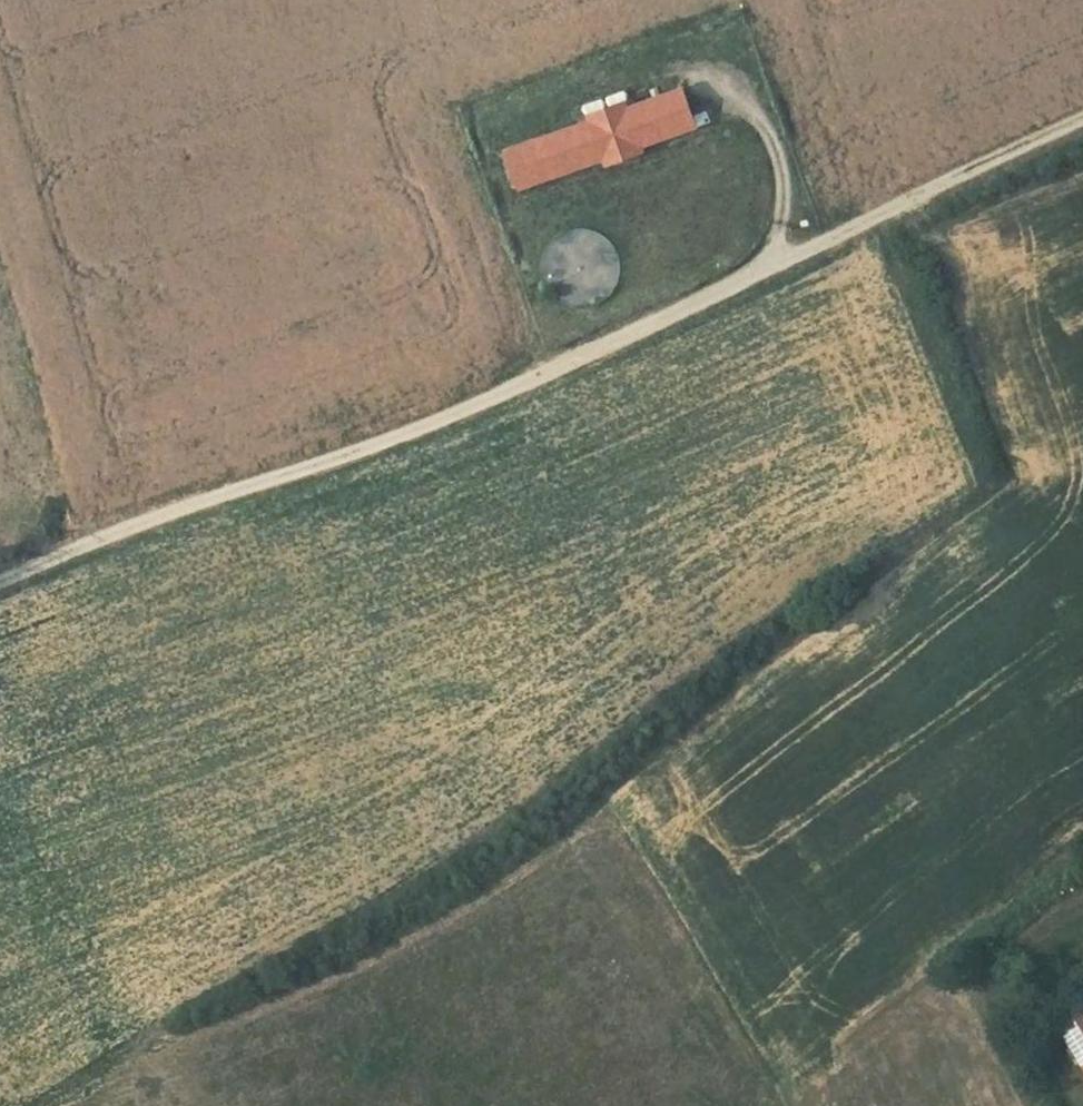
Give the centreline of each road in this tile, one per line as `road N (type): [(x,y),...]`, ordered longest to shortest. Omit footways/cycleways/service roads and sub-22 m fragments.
road 1 (track): [(0,584),(410,434),(1082,126)]

